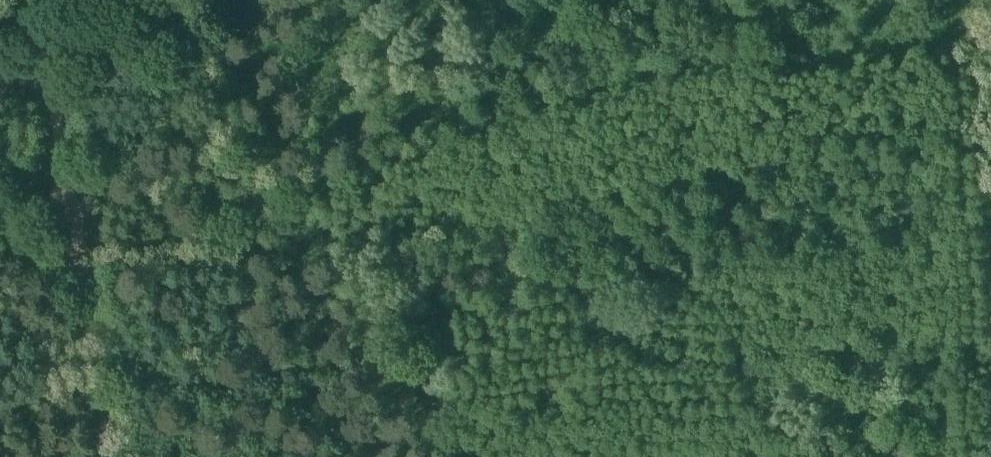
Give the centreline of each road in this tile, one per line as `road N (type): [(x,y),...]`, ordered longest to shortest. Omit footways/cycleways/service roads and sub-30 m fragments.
road 1 (track): [(118,456),(41,0)]
road 2 (track): [(53,72),(91,40),(217,0)]

